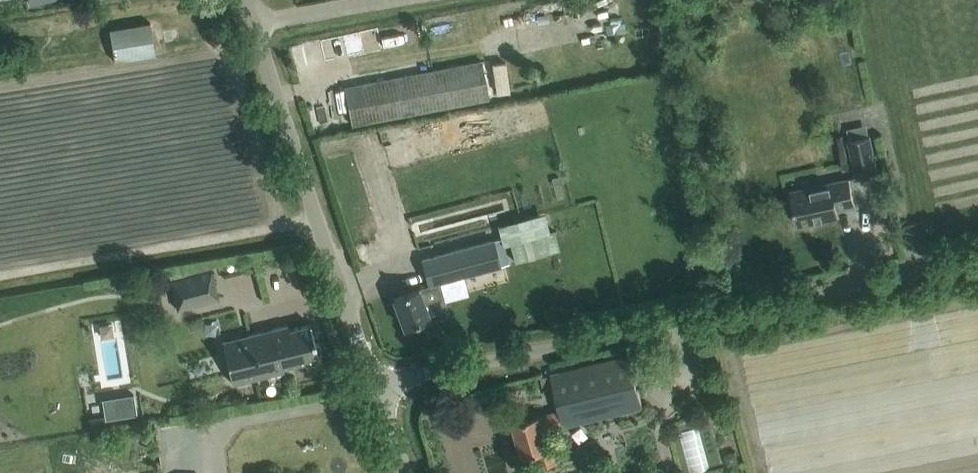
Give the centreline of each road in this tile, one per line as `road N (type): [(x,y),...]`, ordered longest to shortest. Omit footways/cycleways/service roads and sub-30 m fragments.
road 1 (unclassified): [(372,394),(977,274)]
road 2 (unclassified): [(0,285),(319,232)]
road 3 (unclassified): [(319,232),(255,27)]
road 4 (unclassified): [(255,27),(436,0)]
road 5 (unclassified): [(372,394),(319,232)]

